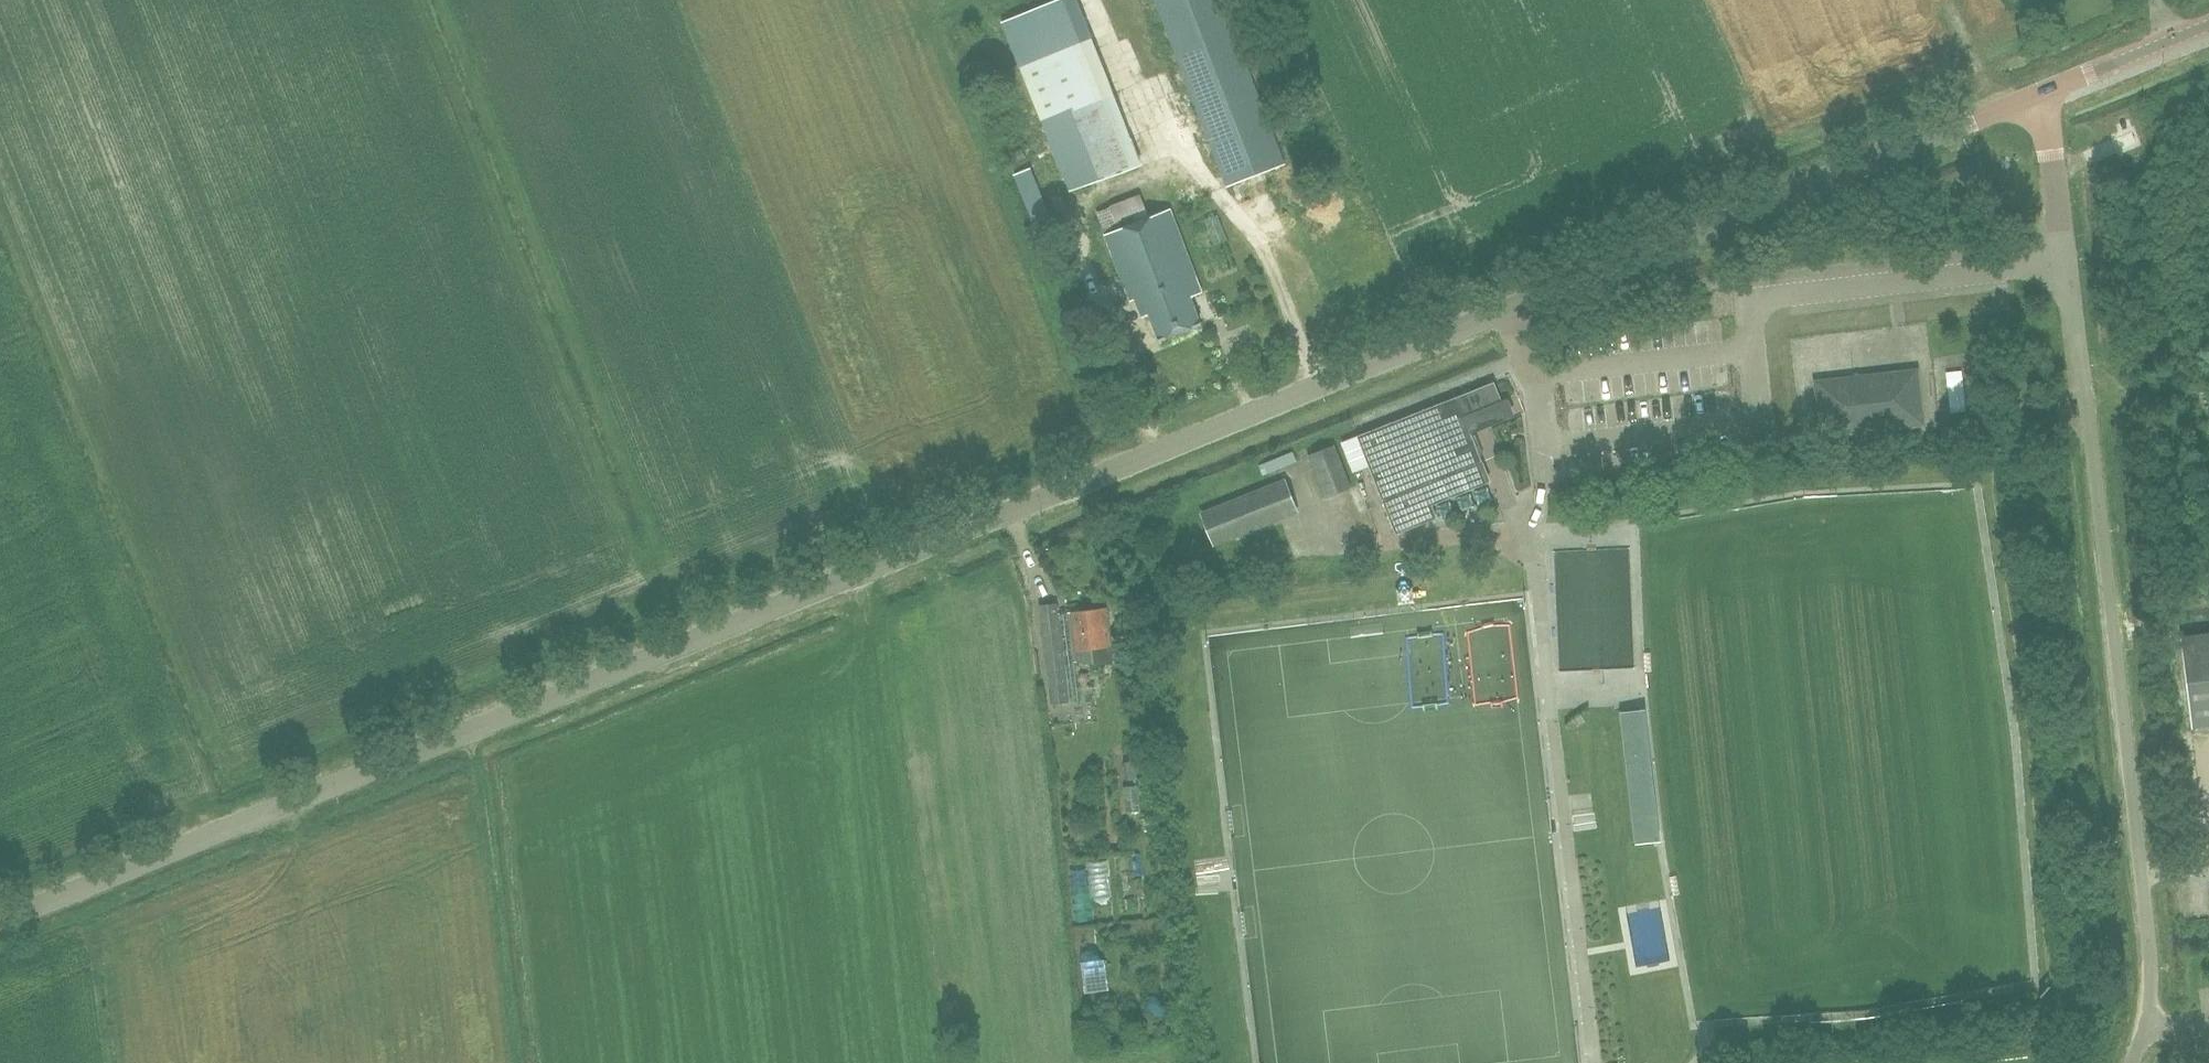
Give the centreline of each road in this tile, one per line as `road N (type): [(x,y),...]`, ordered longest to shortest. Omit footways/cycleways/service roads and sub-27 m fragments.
road 1 (unclassified): [(0,923),(2043,93)]
road 2 (unclassified): [(2134,1062),(2151,988),(2150,931),(2043,93)]
road 3 (unclassified): [(2043,93),(2208,26)]

